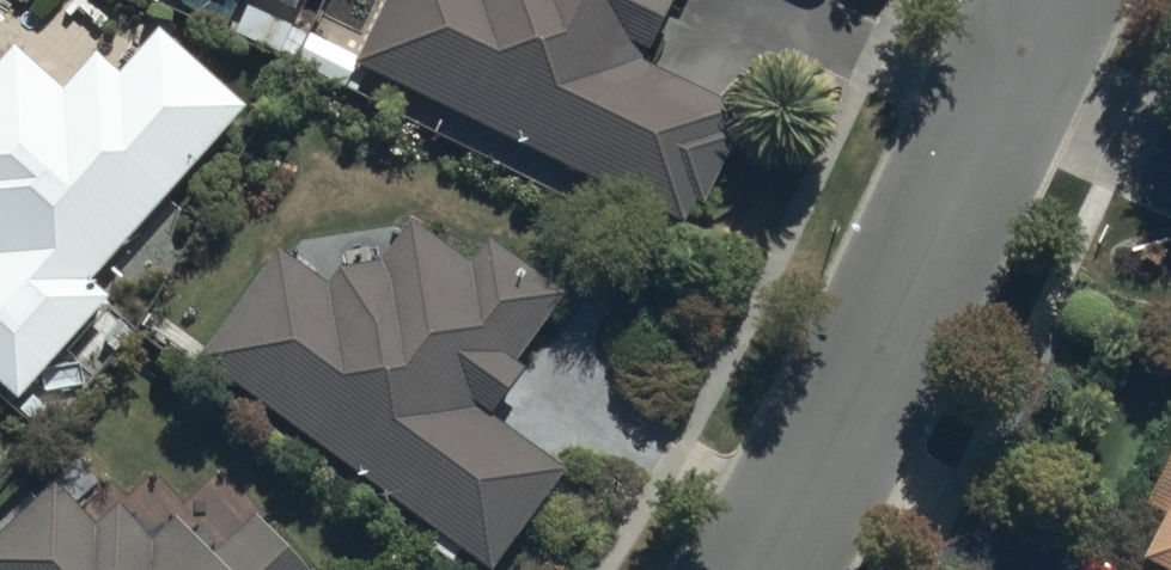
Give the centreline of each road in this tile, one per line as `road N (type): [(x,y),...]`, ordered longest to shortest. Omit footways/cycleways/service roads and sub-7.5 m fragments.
road 1 (residential): [(1022,61),(833,458),(756,569)]
road 2 (residential): [(1022,61),(1170,145)]

